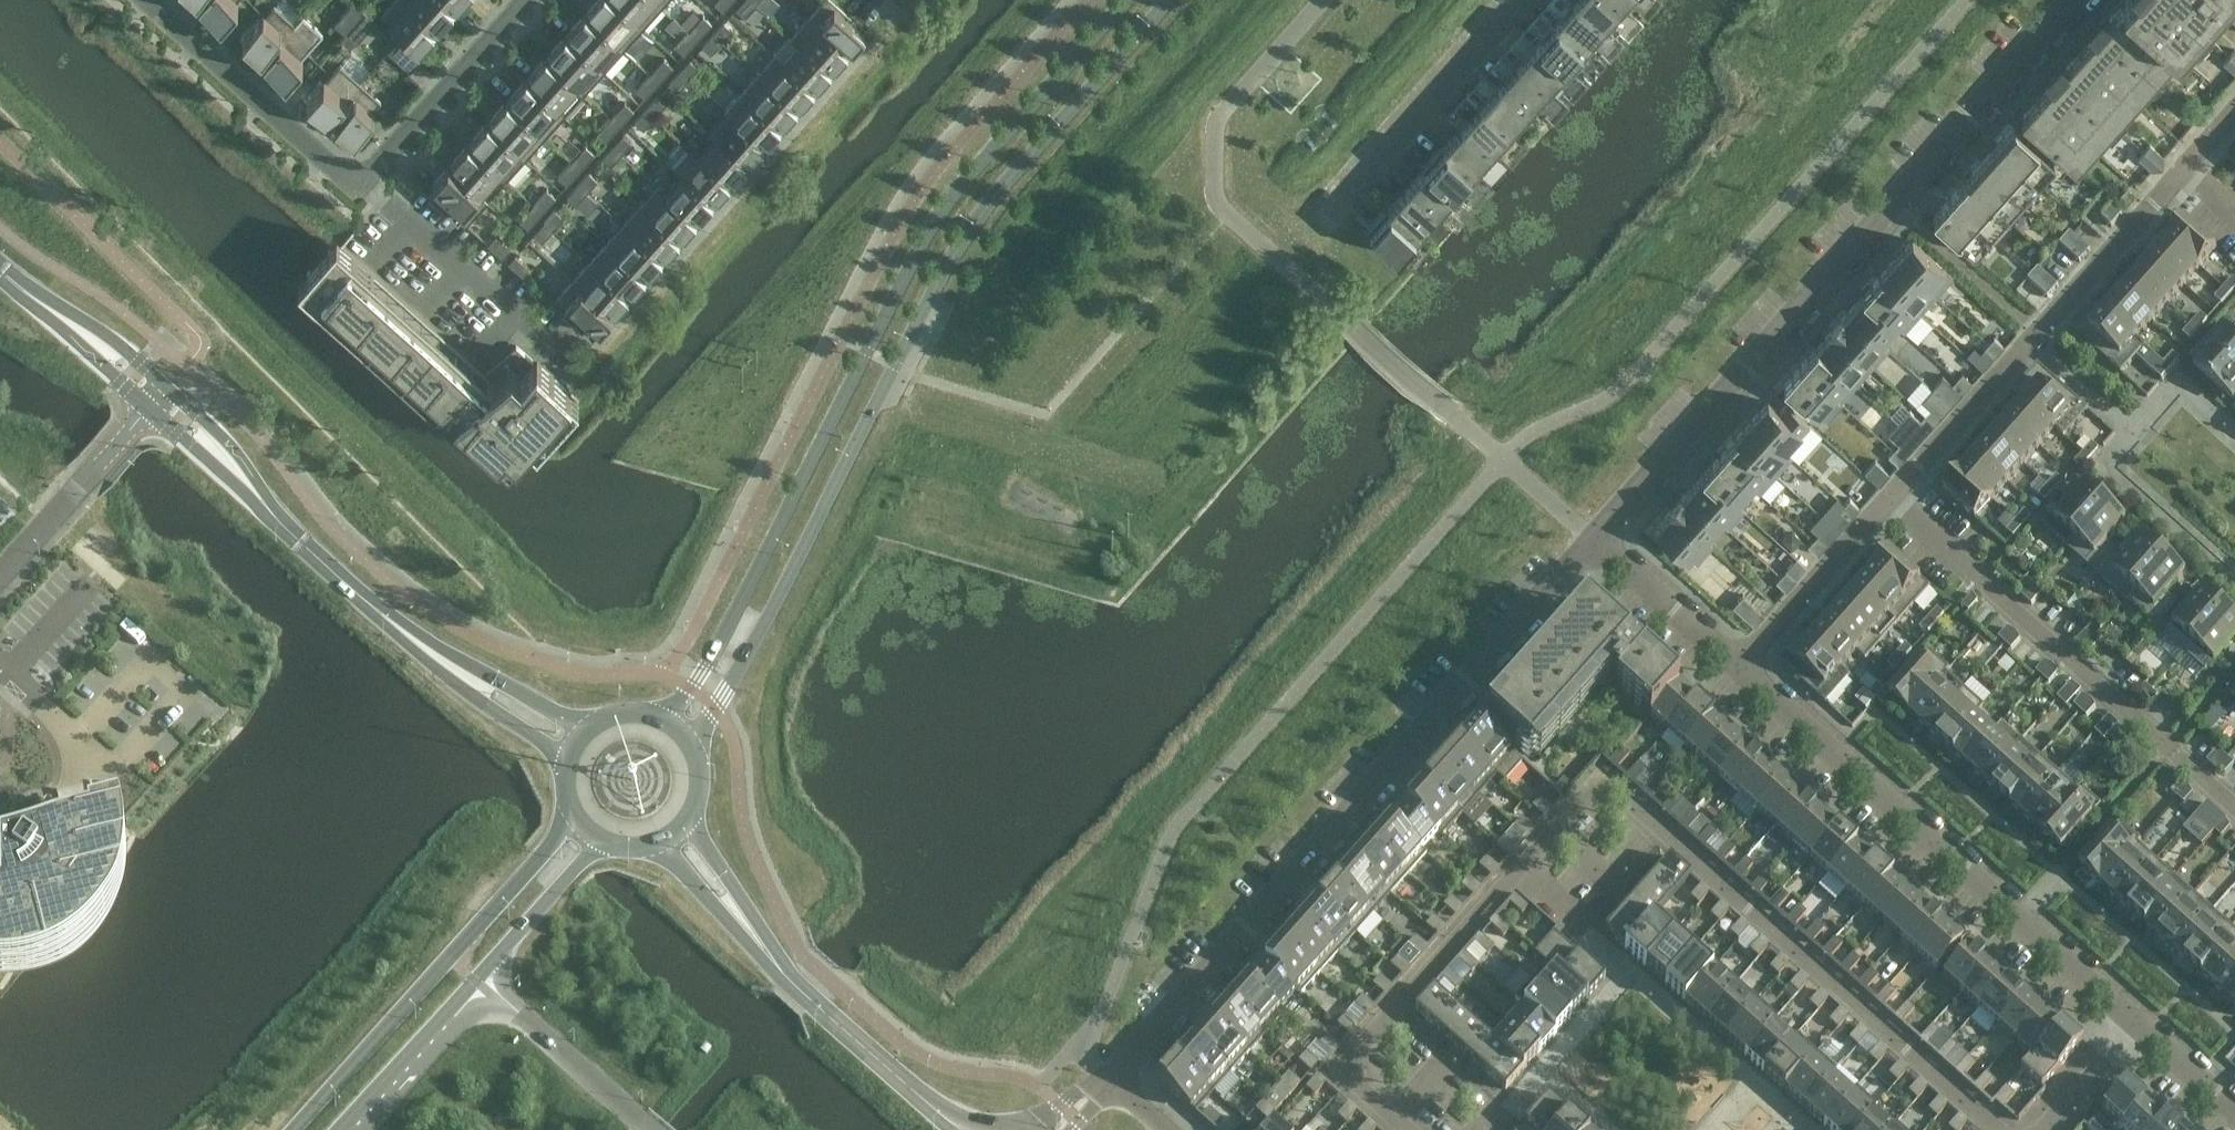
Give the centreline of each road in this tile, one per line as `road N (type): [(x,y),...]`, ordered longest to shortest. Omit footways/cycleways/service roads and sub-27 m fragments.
road 1 (residential): [(1406,1129),(1339,1071),(1602,779),(2001,1129)]
road 2 (tertiary): [(695,751),(953,254),(1169,0)]
road 3 (tertiary): [(1125,0),(949,201),(722,637),(660,718)]
road 4 (residential): [(1737,669),(2234,112)]
road 5 (residential): [(1594,539),(1107,1080)]
road 6 (residential): [(2075,0),(1594,539)]
road 7 (residential): [(2138,1021),(1737,669)]
road 8 (tertiary): [(578,819),(292,1129)]
road 9 (residential): [(1329,213),(1522,0)]
road 10 (residential): [(150,0),(361,182)]
road 11 (residential): [(569,357),(361,182)]
road 12 (unclassified): [(964,1129),(778,962)]
road 13 (residential): [(361,182),(525,0)]
road 14 (residential): [(148,407),(0,576)]
road 15 (unclassified): [(481,981),(650,1129)]
road 16 (tertiary): [(596,725),(563,716),(443,648),(404,635)]
road 17 (tertiary): [(404,635),(417,653),(568,763)]
road 18 (tertiary): [(342,1129),(481,981)]
road 19 (tertiary): [(404,635),(261,504)]
road 20 (residential): [(1737,669),(1594,539)]
road 21 (tertiary): [(481,981),(605,843)]
road 22 (unclassified): [(778,962),(692,818)]
road 23 (unclassified): [(660,844),(778,962)]
road 24 (tertiary): [(169,385),(95,325),(31,298)]
road 25 (tertiary): [(31,298),(37,312),(148,407)]
road 26 (residential): [(0,668),(112,772)]
road 27 (tertiary): [(261,504),(246,468),(169,385)]
road 28 (tertiary): [(148,407),(261,504)]
road 29 (residential): [(2045,1129),(2138,1021)]
road 30 (residential): [(2234,1106),(2138,1021)]

